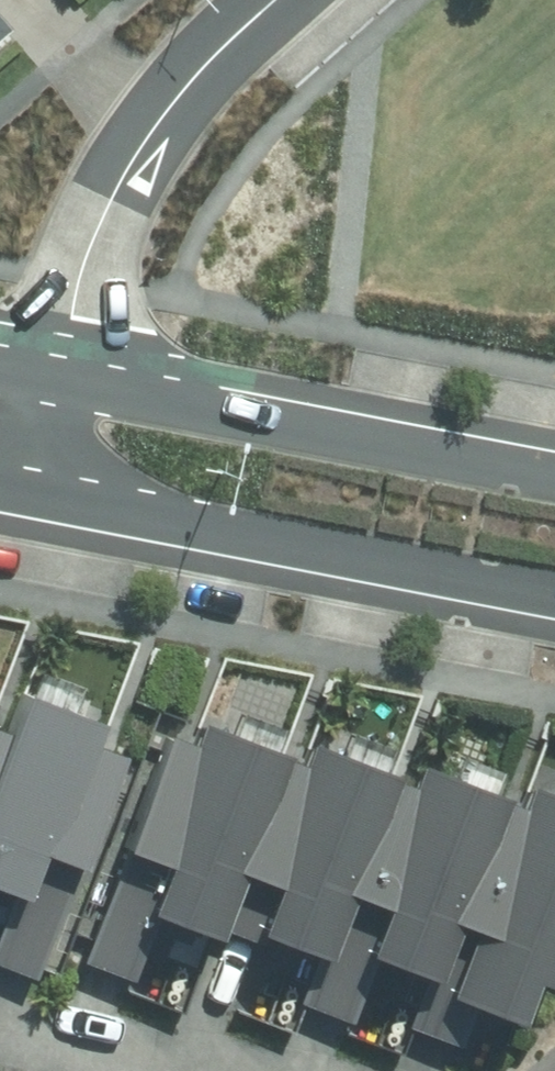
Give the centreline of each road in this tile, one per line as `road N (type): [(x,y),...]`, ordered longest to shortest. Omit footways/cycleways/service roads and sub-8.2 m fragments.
road 1 (tertiary): [(554,599),(43,501)]
road 2 (tertiary): [(62,379),(554,474)]
road 3 (residential): [(273,0),(220,45),(121,182),(80,297),(62,379)]
road 4 (residential): [(226,1070),(0,1030)]
road 5 (residential): [(62,379),(43,501)]

